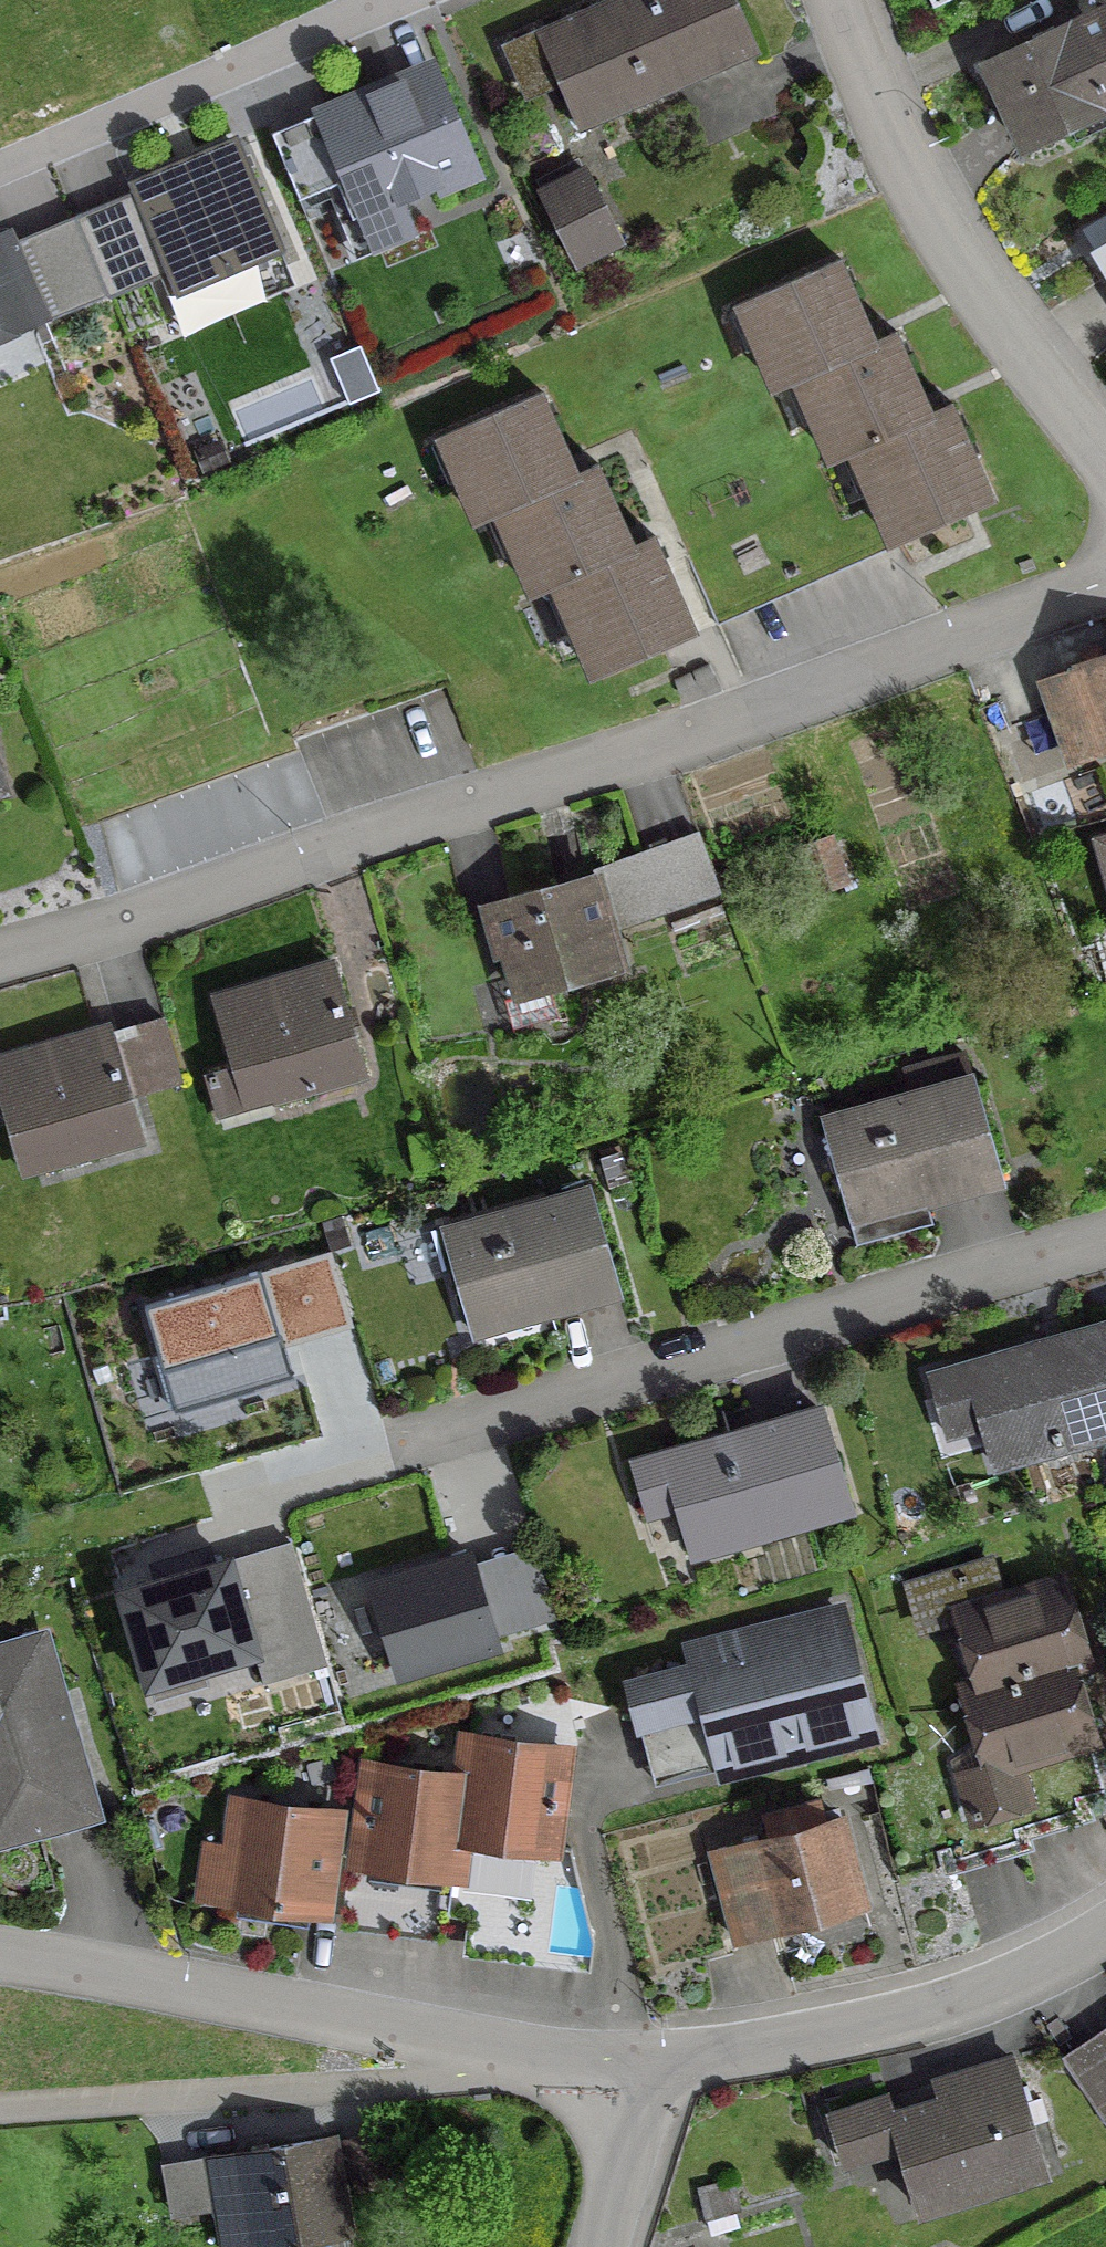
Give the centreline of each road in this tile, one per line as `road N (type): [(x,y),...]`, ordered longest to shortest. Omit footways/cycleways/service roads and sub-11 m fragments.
road 1 (residential): [(0,946),(693,742),(1105,575)]
road 2 (residential): [(1105,1243),(396,1460)]
road 3 (residential): [(835,0),(878,120),(943,232),(1105,458)]
road 4 (unclassified): [(471,2044),(457,2066),(422,2078),(0,2113)]
road 5 (residential): [(0,1957),(471,2044)]
road 6 (residential): [(648,2060),(963,2005),(1105,1936)]
road 7 (residential): [(0,170),(390,0)]
road 8 (residential): [(648,2060),(649,2111),(608,2246)]
road 9 (residential): [(471,2044),(577,2064),(648,2060)]

